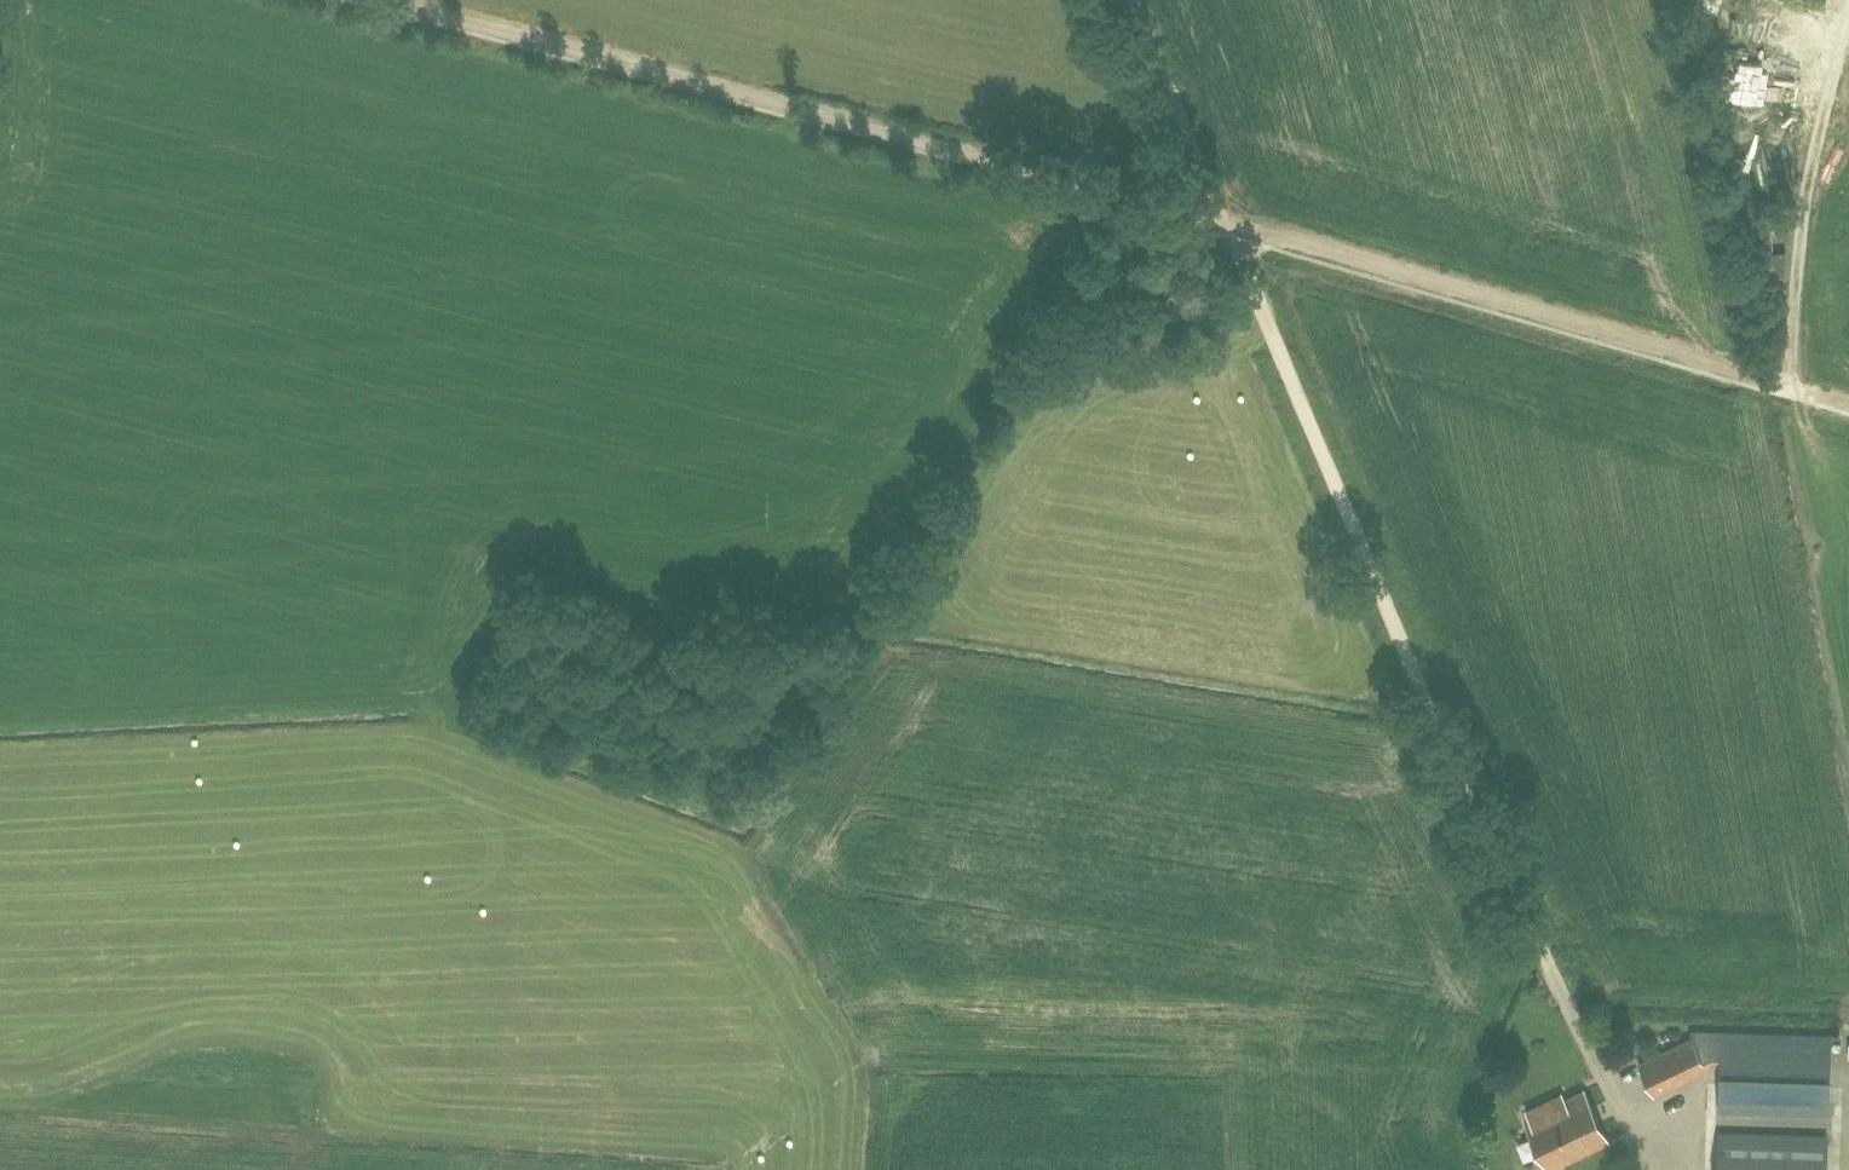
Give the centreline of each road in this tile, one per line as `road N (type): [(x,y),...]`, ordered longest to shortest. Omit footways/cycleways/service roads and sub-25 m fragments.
road 1 (track): [(388,0),(1236,225),(1848,403)]

